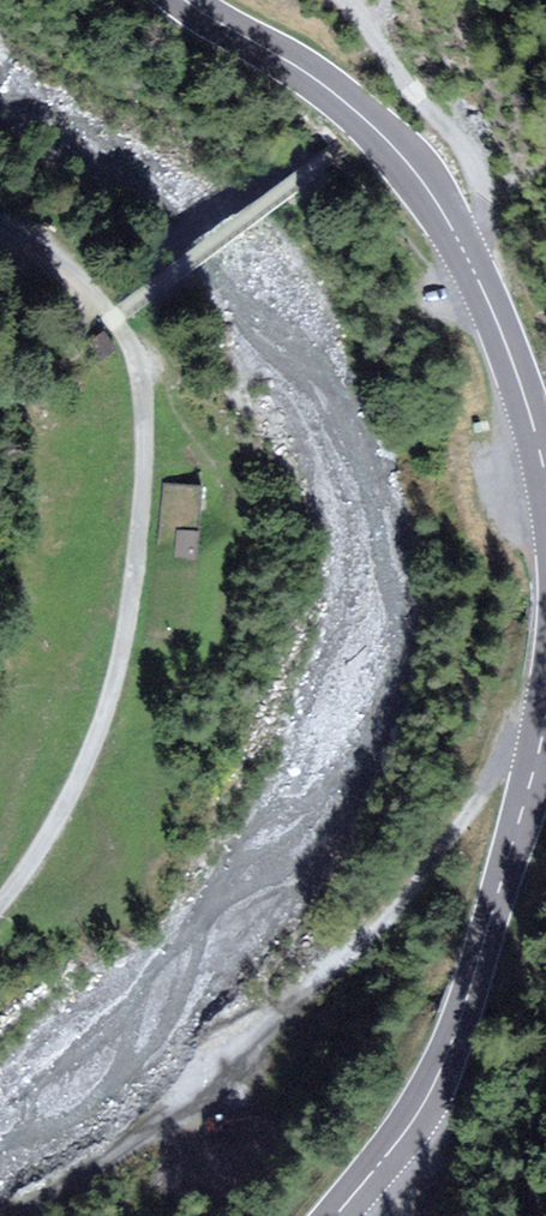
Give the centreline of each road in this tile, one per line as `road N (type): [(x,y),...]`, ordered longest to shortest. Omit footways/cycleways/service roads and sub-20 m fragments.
road 1 (track): [(117,318),(136,345),(144,396),(145,507),(129,629),(95,747),(44,848),(0,908)]
road 2 (tertiary): [(188,0),(357,108),(426,186),(476,272),(545,475)]
road 3 (tertiary): [(545,719),(446,1063),(419,1112),(337,1215)]
road 4 (track): [(465,250),(488,208),(461,137),(345,0)]
road 5 (track): [(150,1215),(336,1028)]
road 6 (track): [(117,318),(83,283),(0,238)]

